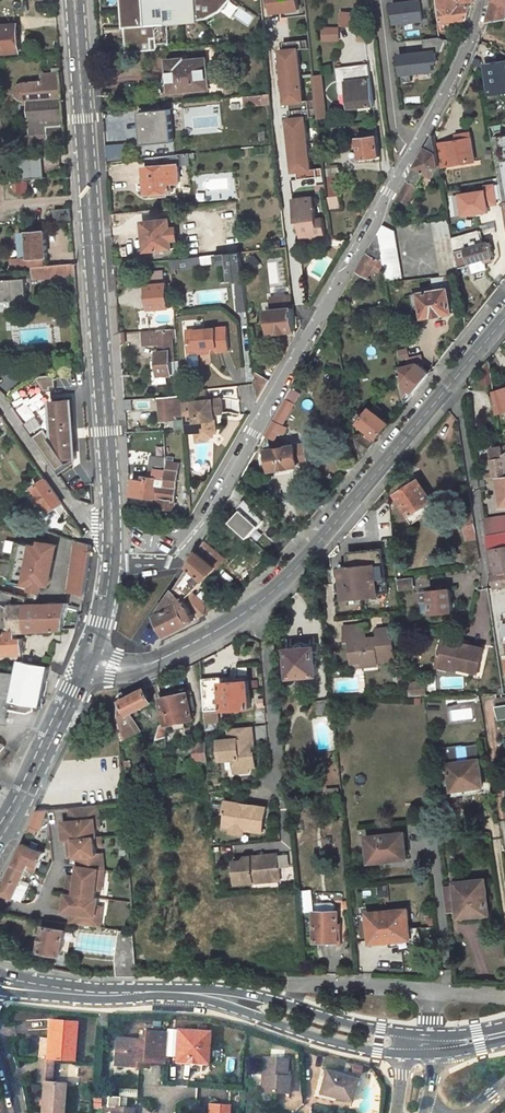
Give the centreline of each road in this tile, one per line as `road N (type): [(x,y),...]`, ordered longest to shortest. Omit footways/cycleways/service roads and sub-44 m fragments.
road 1 (primary): [(112,526),(81,0)]
road 2 (secondary): [(445,391),(267,596),(157,662),(131,669),(89,662)]
road 3 (residential): [(307,335),(457,72),(483,0)]
road 4 (residential): [(100,634),(122,633),(140,616),(307,335)]
road 5 (residential): [(307,335),(276,58)]
road 6 (tertiary): [(404,1044),(226,998),(162,995)]
road 7 (residential): [(489,580),(463,409),(445,391)]
road 8 (primary): [(89,662),(0,836)]
road 9 (residential): [(0,397),(80,510),(112,526)]
road 10 (tertiary): [(0,985),(162,995)]

